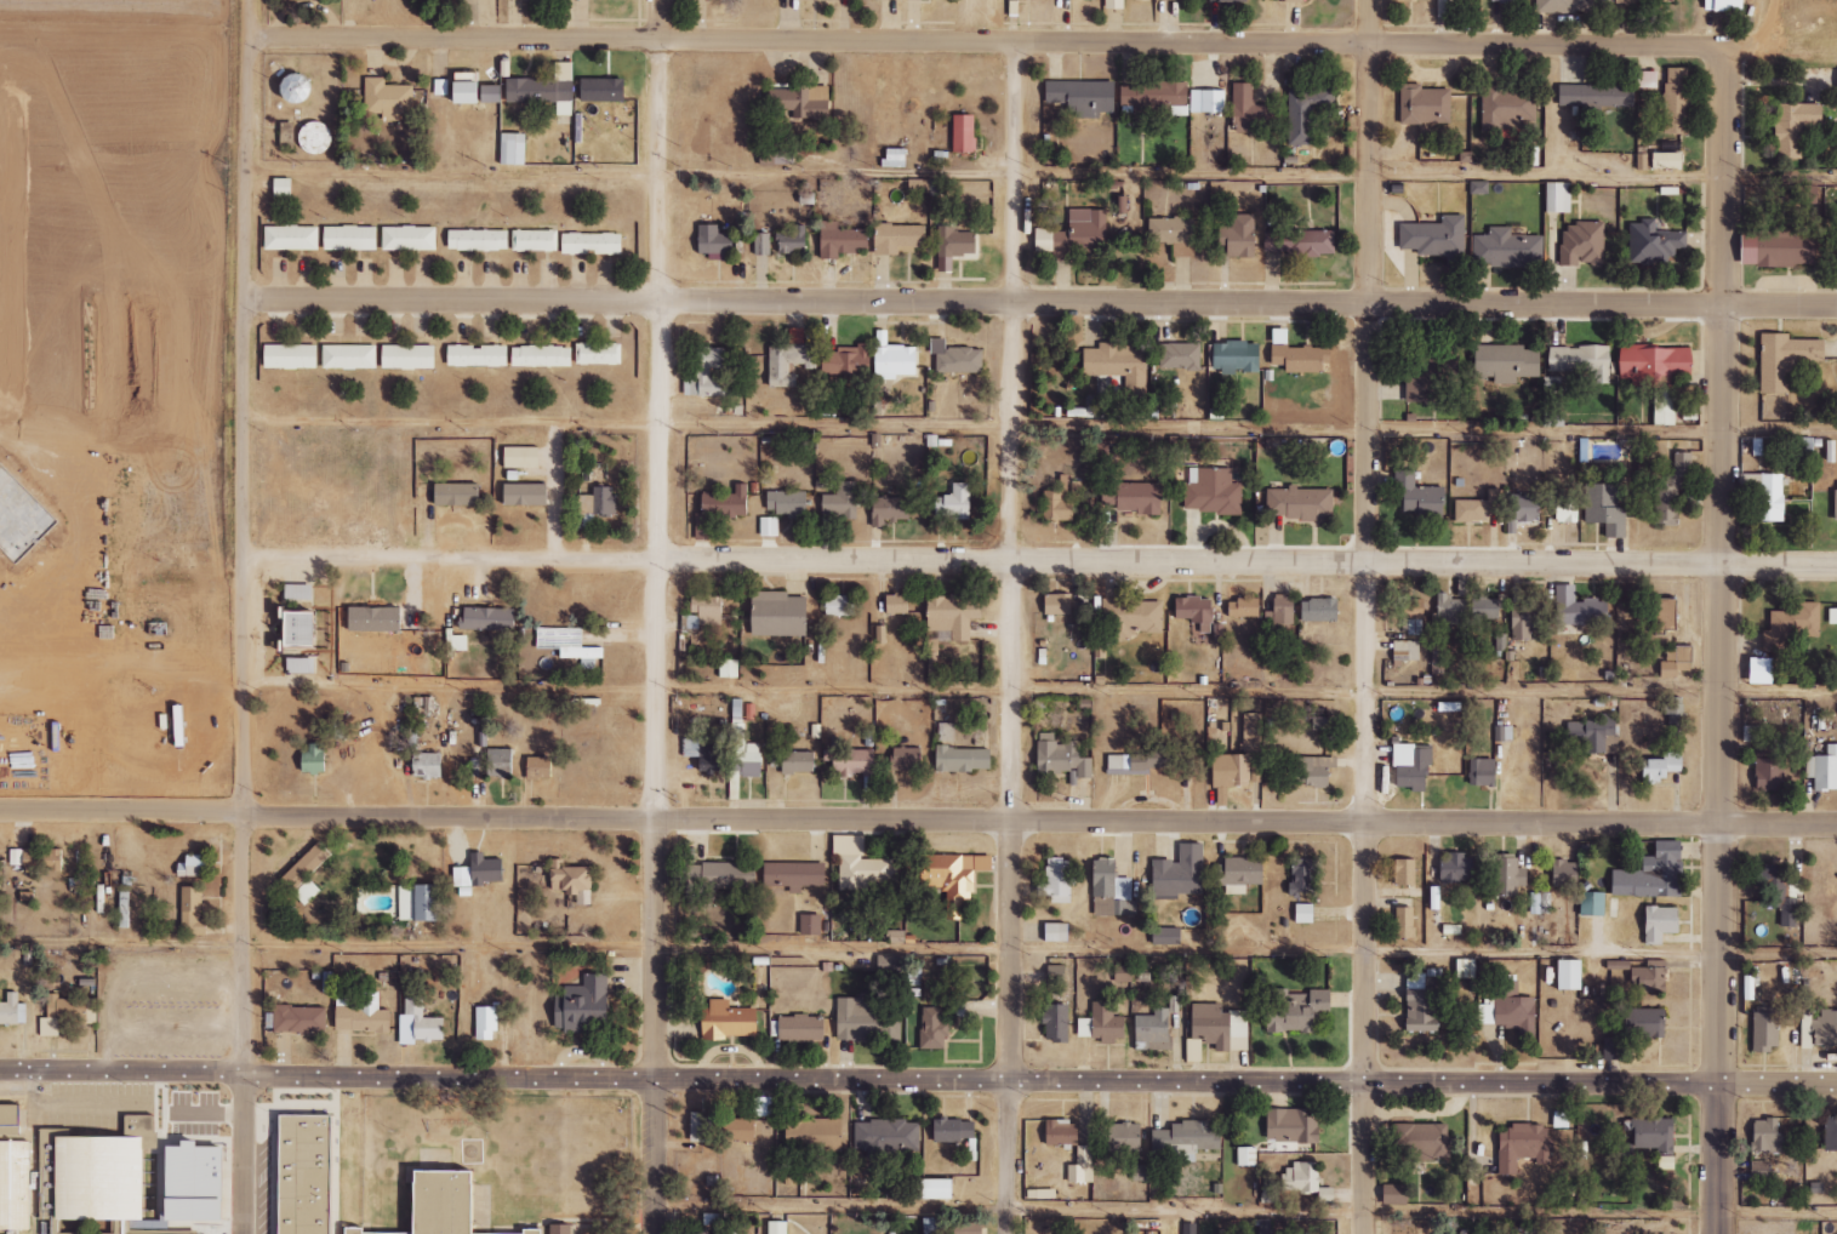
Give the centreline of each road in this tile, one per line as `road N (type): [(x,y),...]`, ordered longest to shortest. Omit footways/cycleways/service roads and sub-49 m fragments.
road 1 (residential): [(1836,1085),(0,1072)]
road 2 (residential): [(1836,823),(0,811)]
road 3 (residential): [(1836,563),(244,558)]
road 4 (residential): [(1836,306),(245,299)]
road 5 (residential): [(1732,44),(252,38)]
road 6 (residential): [(245,1233),(233,685),(244,558),(252,0)]
road 7 (residential): [(1364,1233),(1371,0)]
road 8 (residential): [(656,1233),(660,0)]
road 9 (residential): [(1010,1233),(1015,41)]
road 10 (residential): [(1717,1233),(1722,305),(1732,44)]

